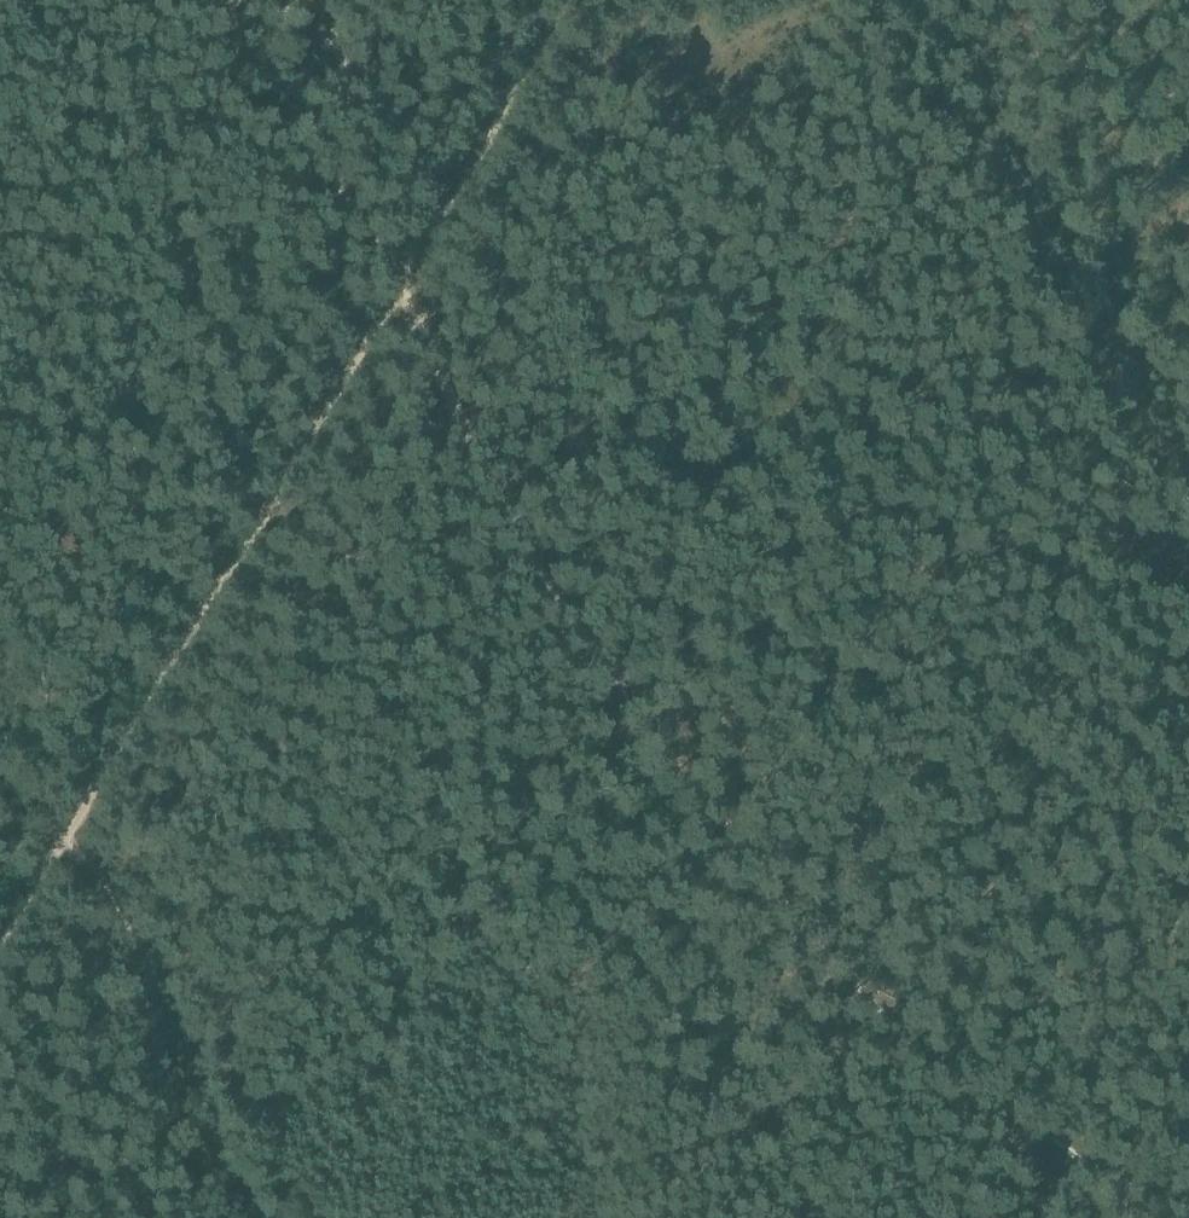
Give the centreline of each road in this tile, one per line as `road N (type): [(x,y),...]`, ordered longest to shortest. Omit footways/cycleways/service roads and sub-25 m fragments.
road 1 (track): [(244,1217),(124,910),(0,775)]

